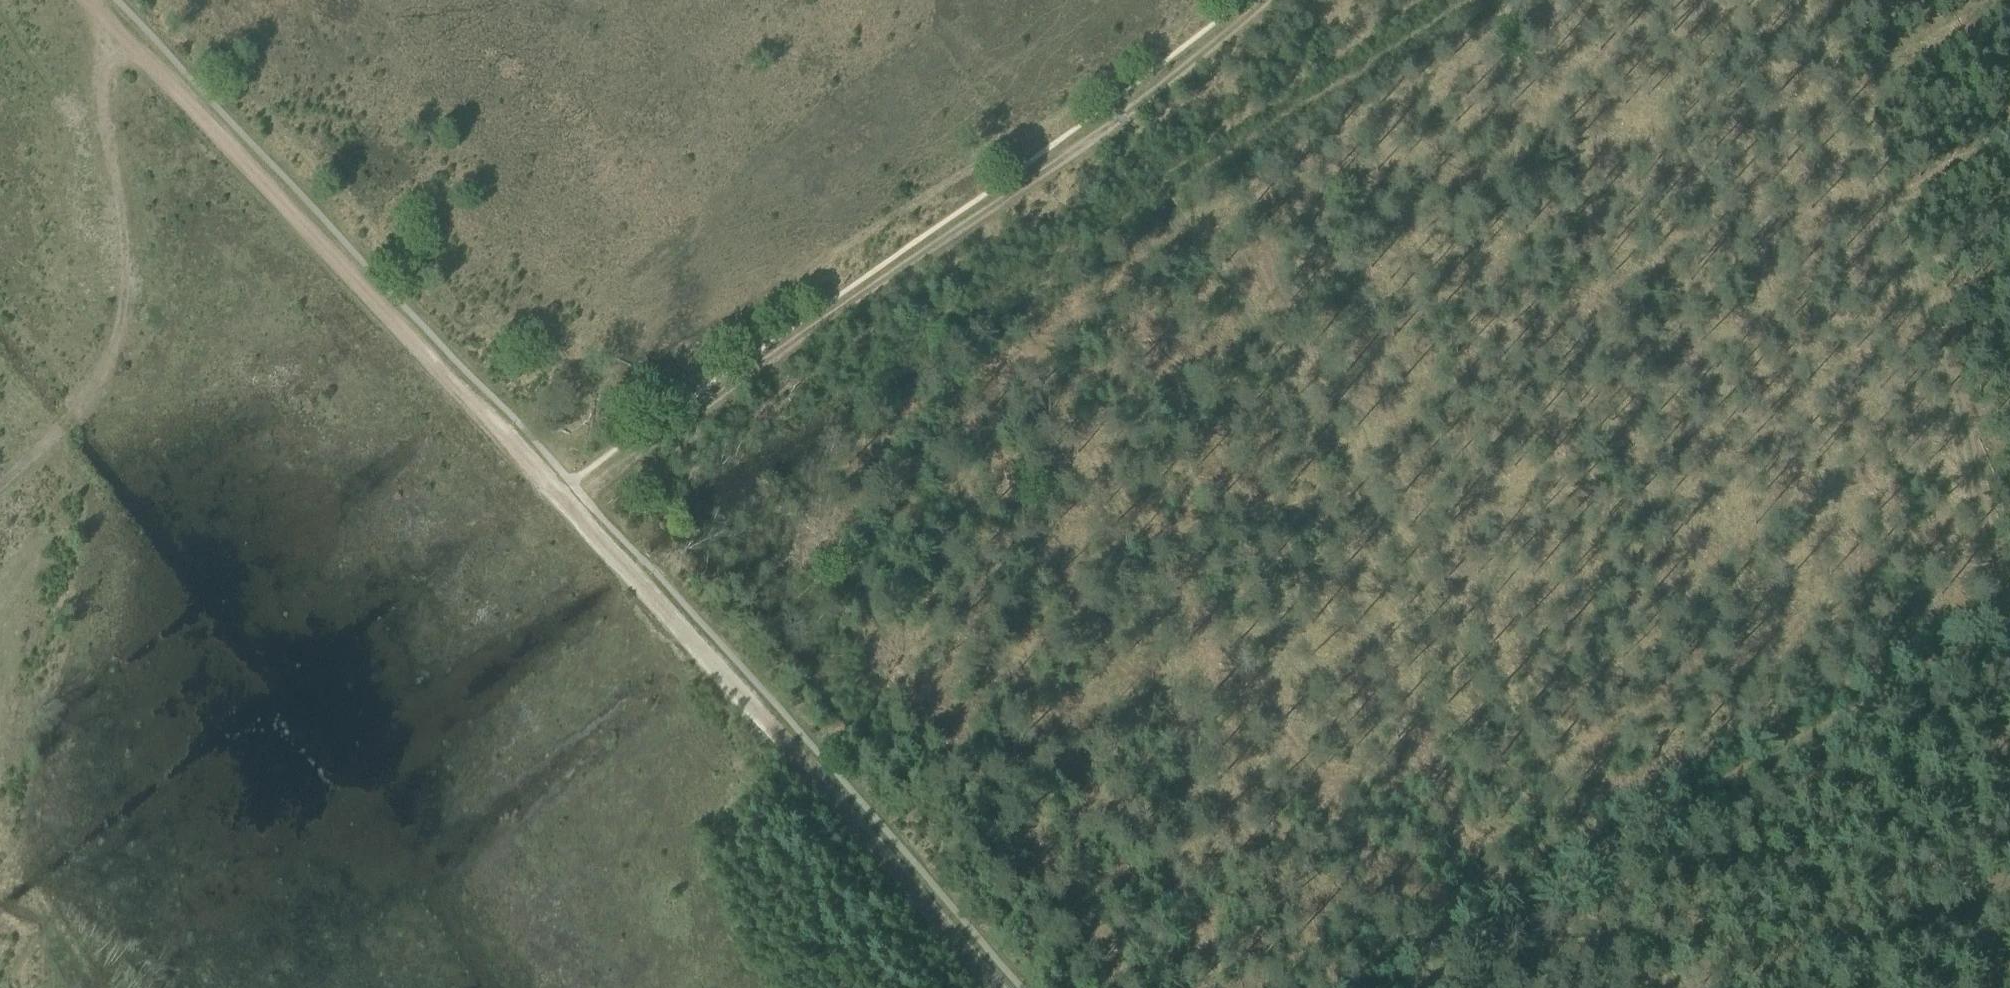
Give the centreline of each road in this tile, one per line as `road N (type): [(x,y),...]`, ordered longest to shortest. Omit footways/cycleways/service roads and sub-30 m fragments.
road 1 (track): [(567,504),(1105,129),(1269,0)]
road 2 (track): [(83,0),(567,504)]
road 3 (track): [(567,504),(988,987)]

